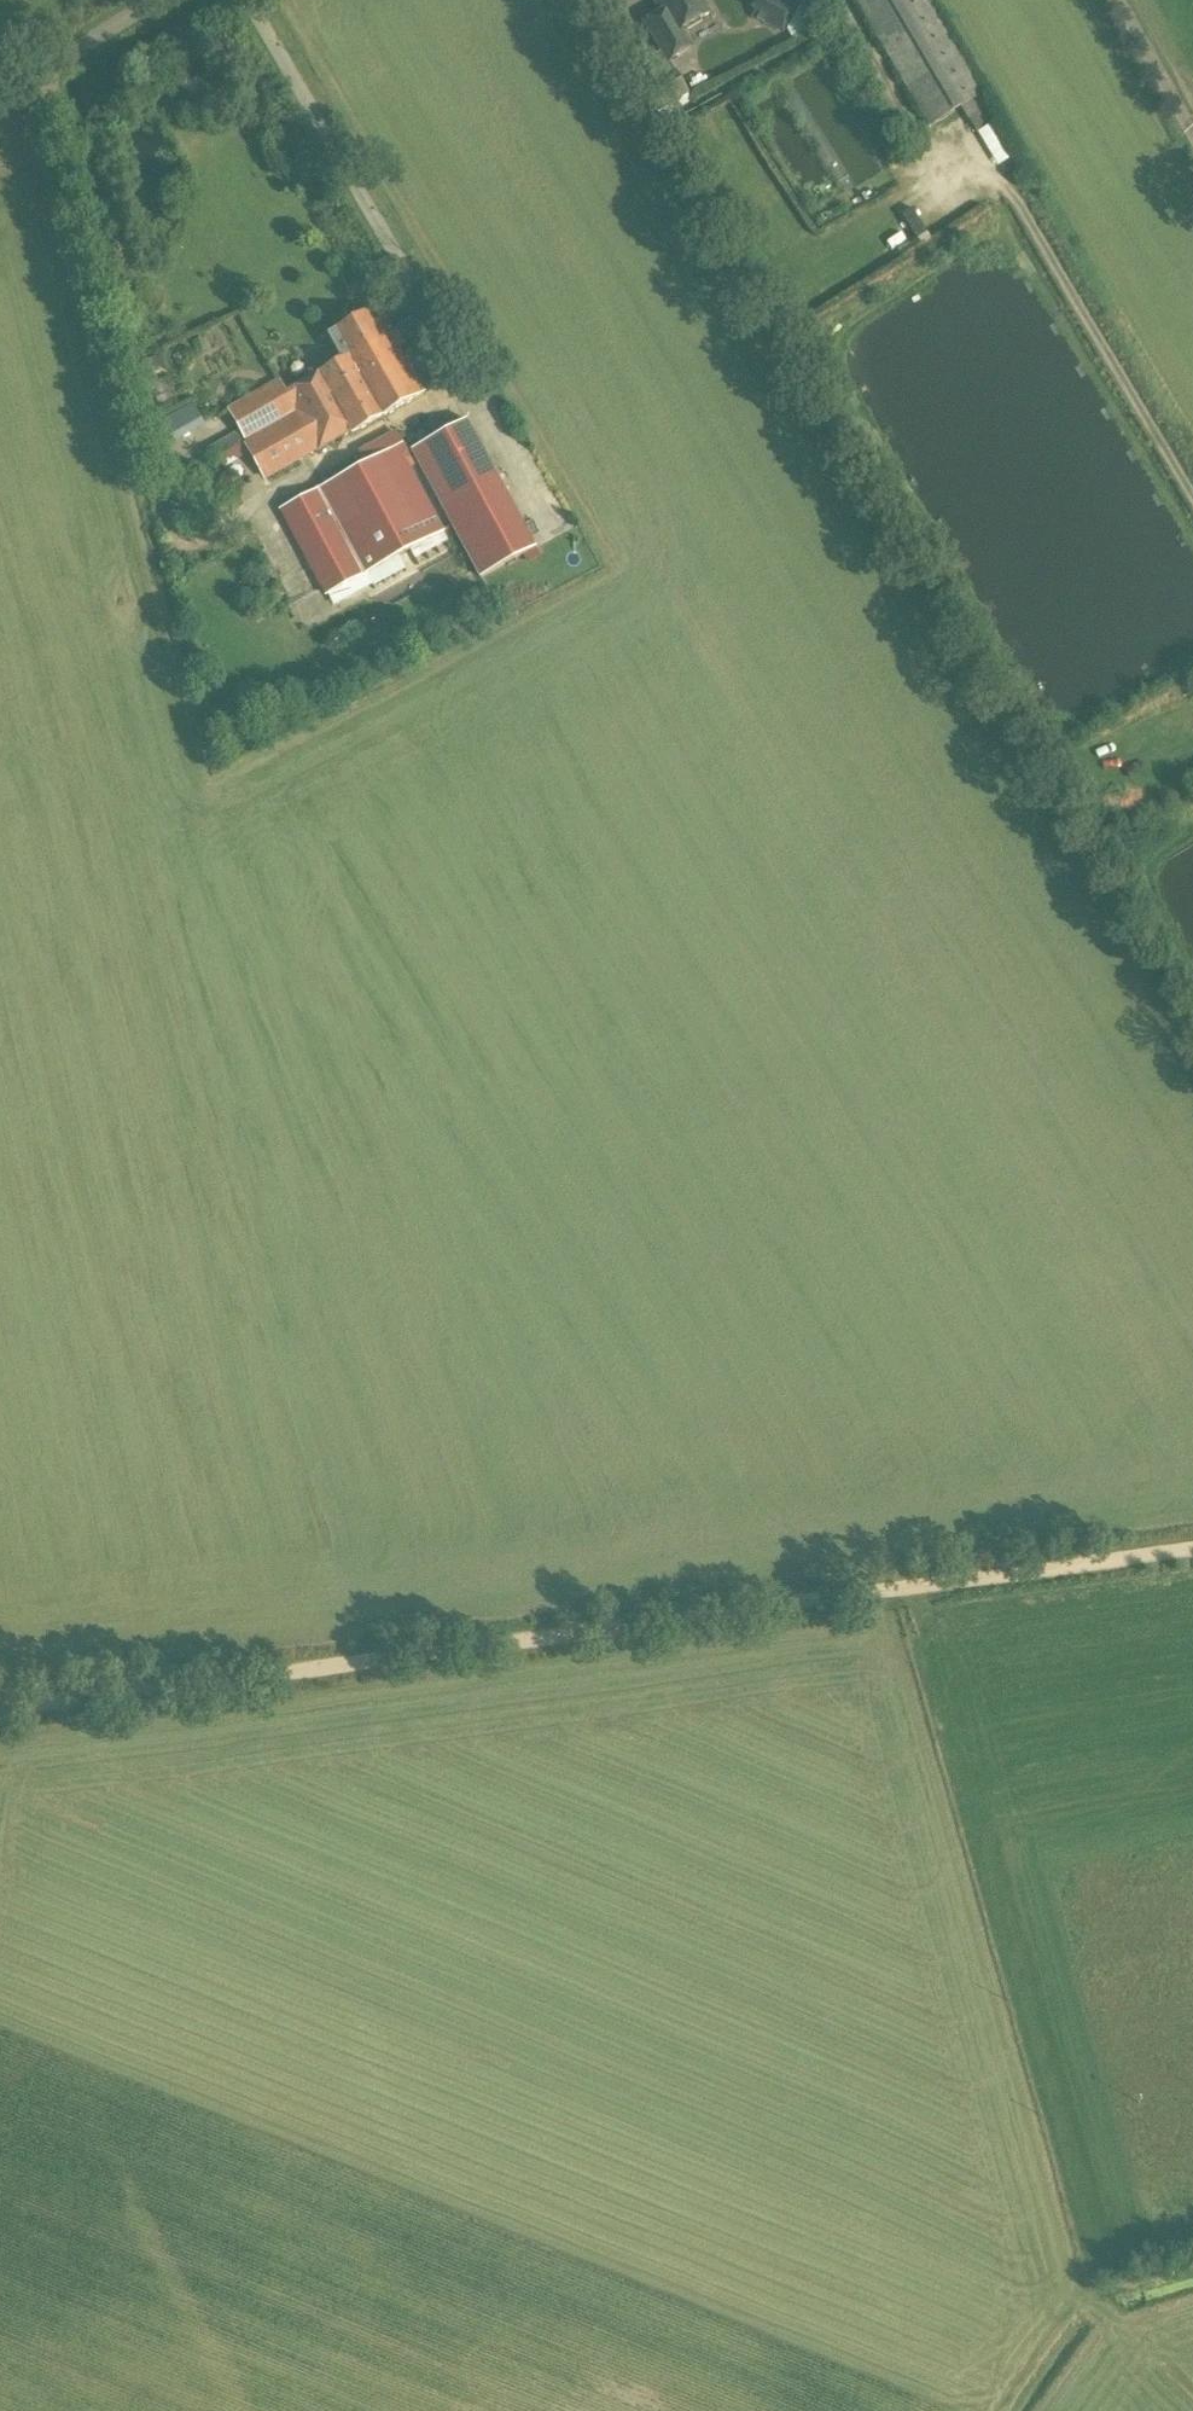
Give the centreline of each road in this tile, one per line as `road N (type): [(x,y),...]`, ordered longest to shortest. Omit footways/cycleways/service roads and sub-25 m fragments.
road 1 (track): [(0,1710),(1192,1552)]
road 2 (unclassified): [(0,108),(185,0)]

